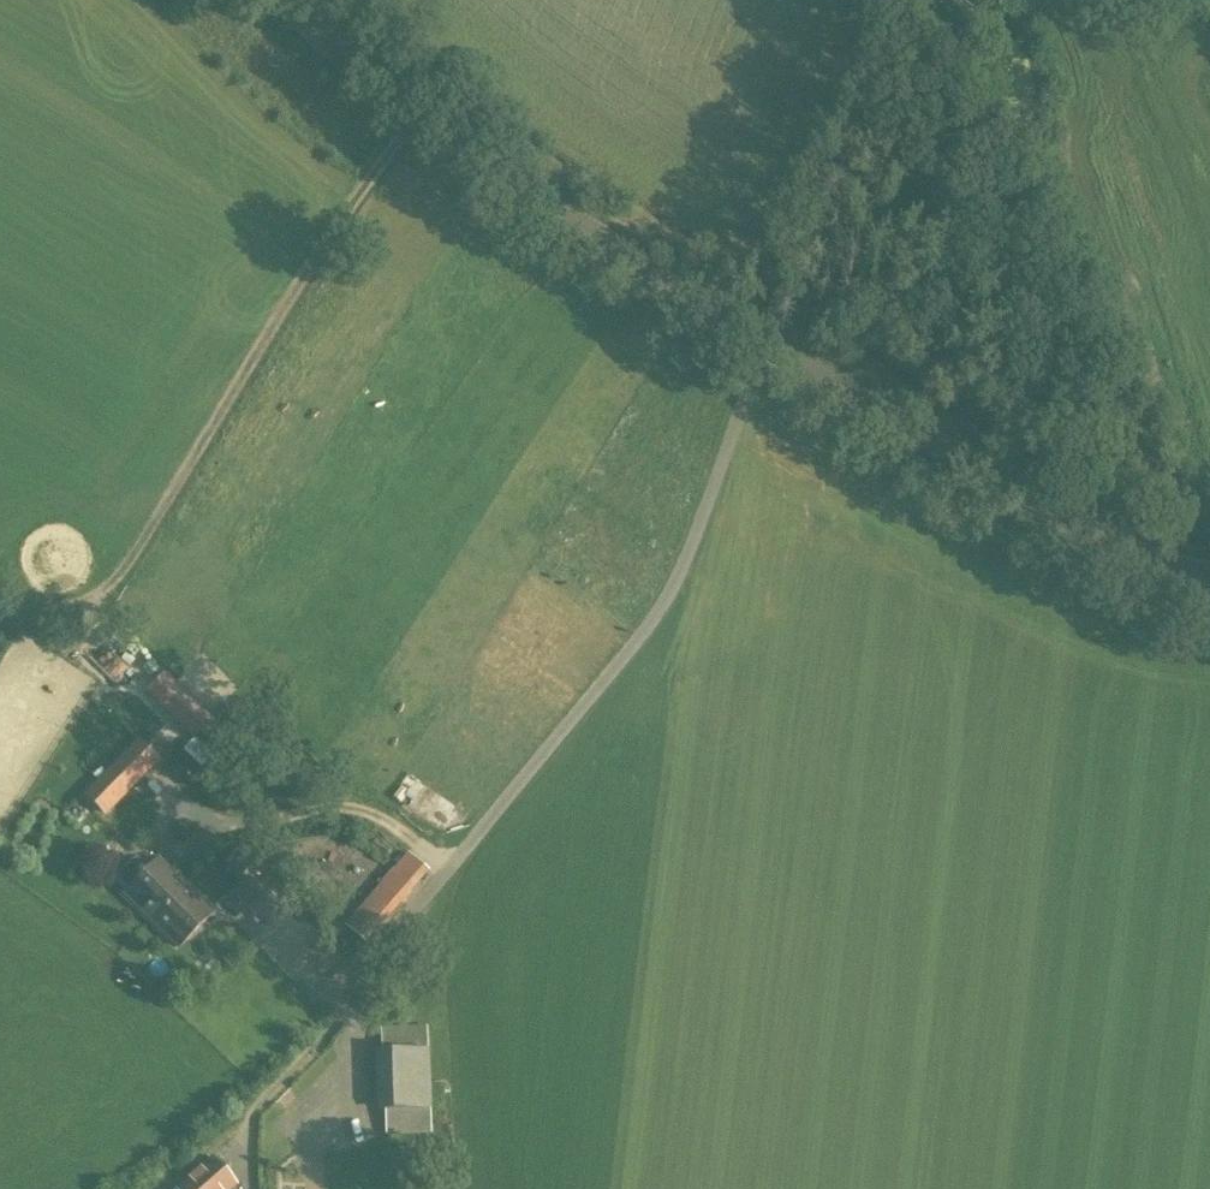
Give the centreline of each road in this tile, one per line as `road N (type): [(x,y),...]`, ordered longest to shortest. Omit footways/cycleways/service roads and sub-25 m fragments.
road 1 (unclassified): [(1209,578),(1085,526),(771,328),(373,51),(328,0)]

